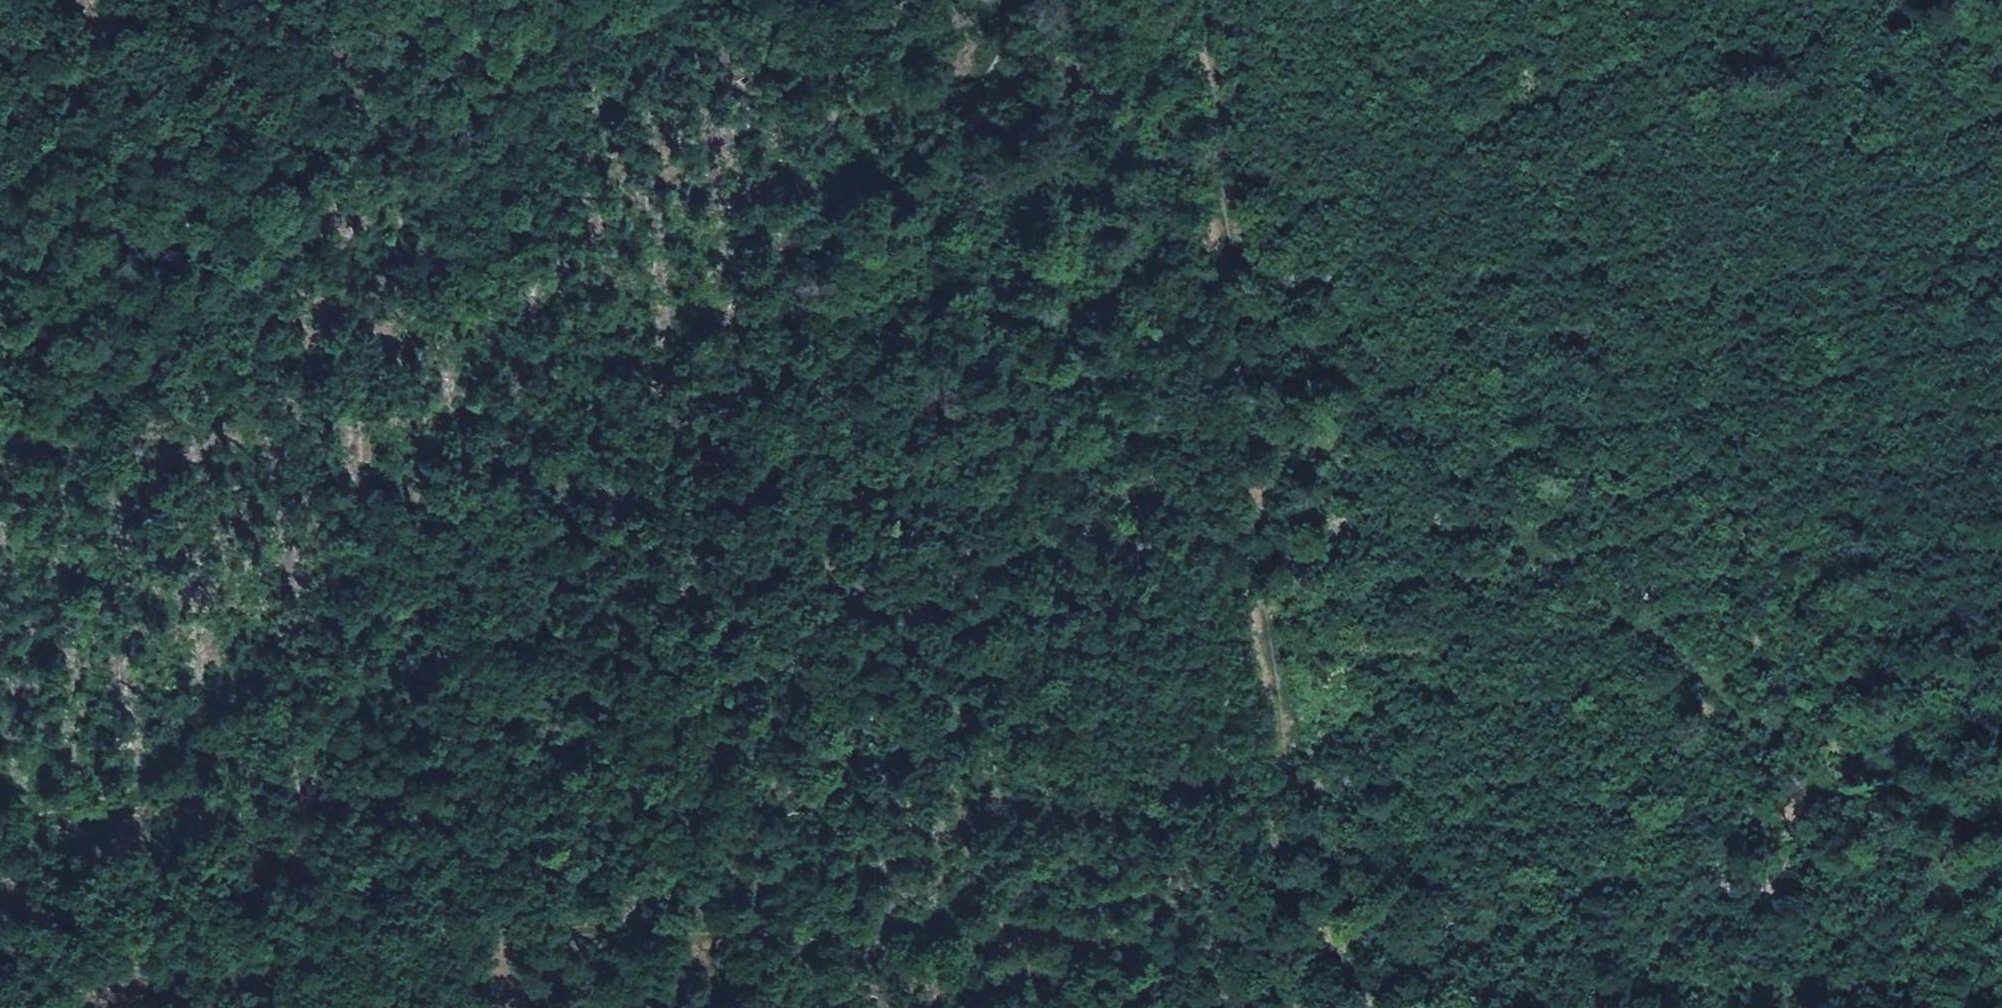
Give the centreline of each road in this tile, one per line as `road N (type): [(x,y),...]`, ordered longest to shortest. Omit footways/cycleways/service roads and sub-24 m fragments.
road 1 (track): [(0,789),(229,689),(500,504),(856,218),(1062,0)]

